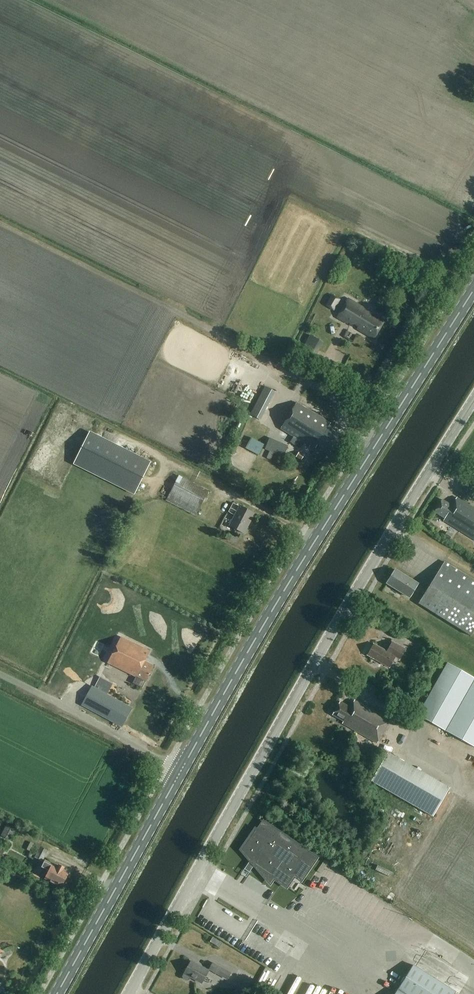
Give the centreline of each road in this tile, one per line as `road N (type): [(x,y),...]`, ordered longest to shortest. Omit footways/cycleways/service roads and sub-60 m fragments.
road 1 (unclassified): [(129,993),(331,633),(473,399)]
road 2 (primary): [(182,769),(473,291)]
road 3 (primary): [(58,993),(182,769)]
road 4 (unclassified): [(182,769),(0,674)]

